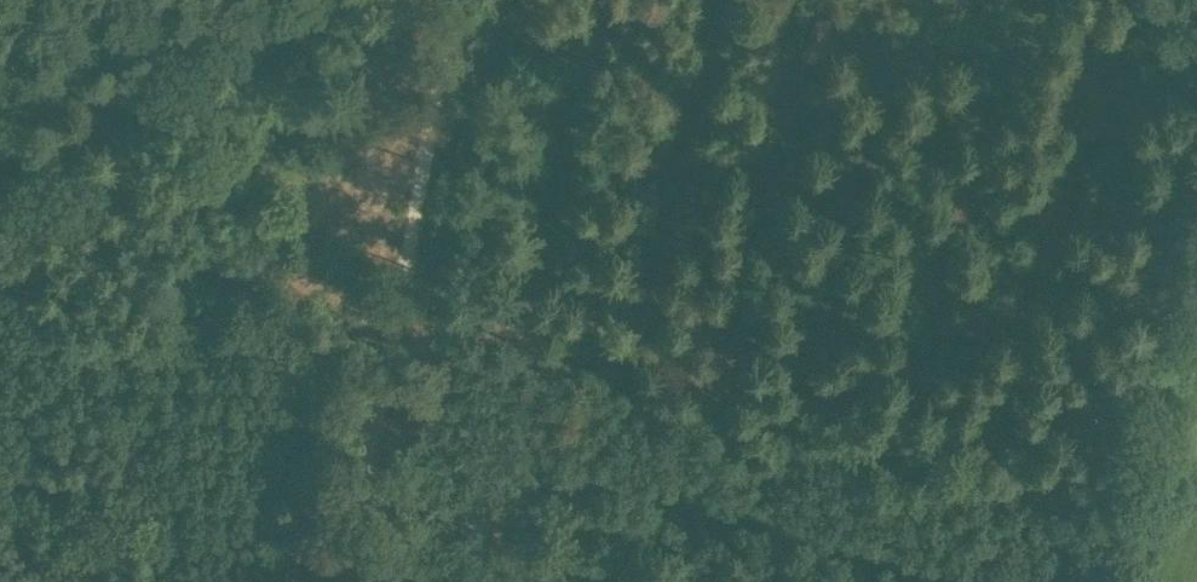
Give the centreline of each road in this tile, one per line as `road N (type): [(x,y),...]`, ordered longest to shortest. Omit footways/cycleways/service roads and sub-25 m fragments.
road 1 (track): [(397,319),(1098,474)]
road 2 (track): [(458,0),(343,581)]
road 3 (track): [(815,0),(1196,78)]

